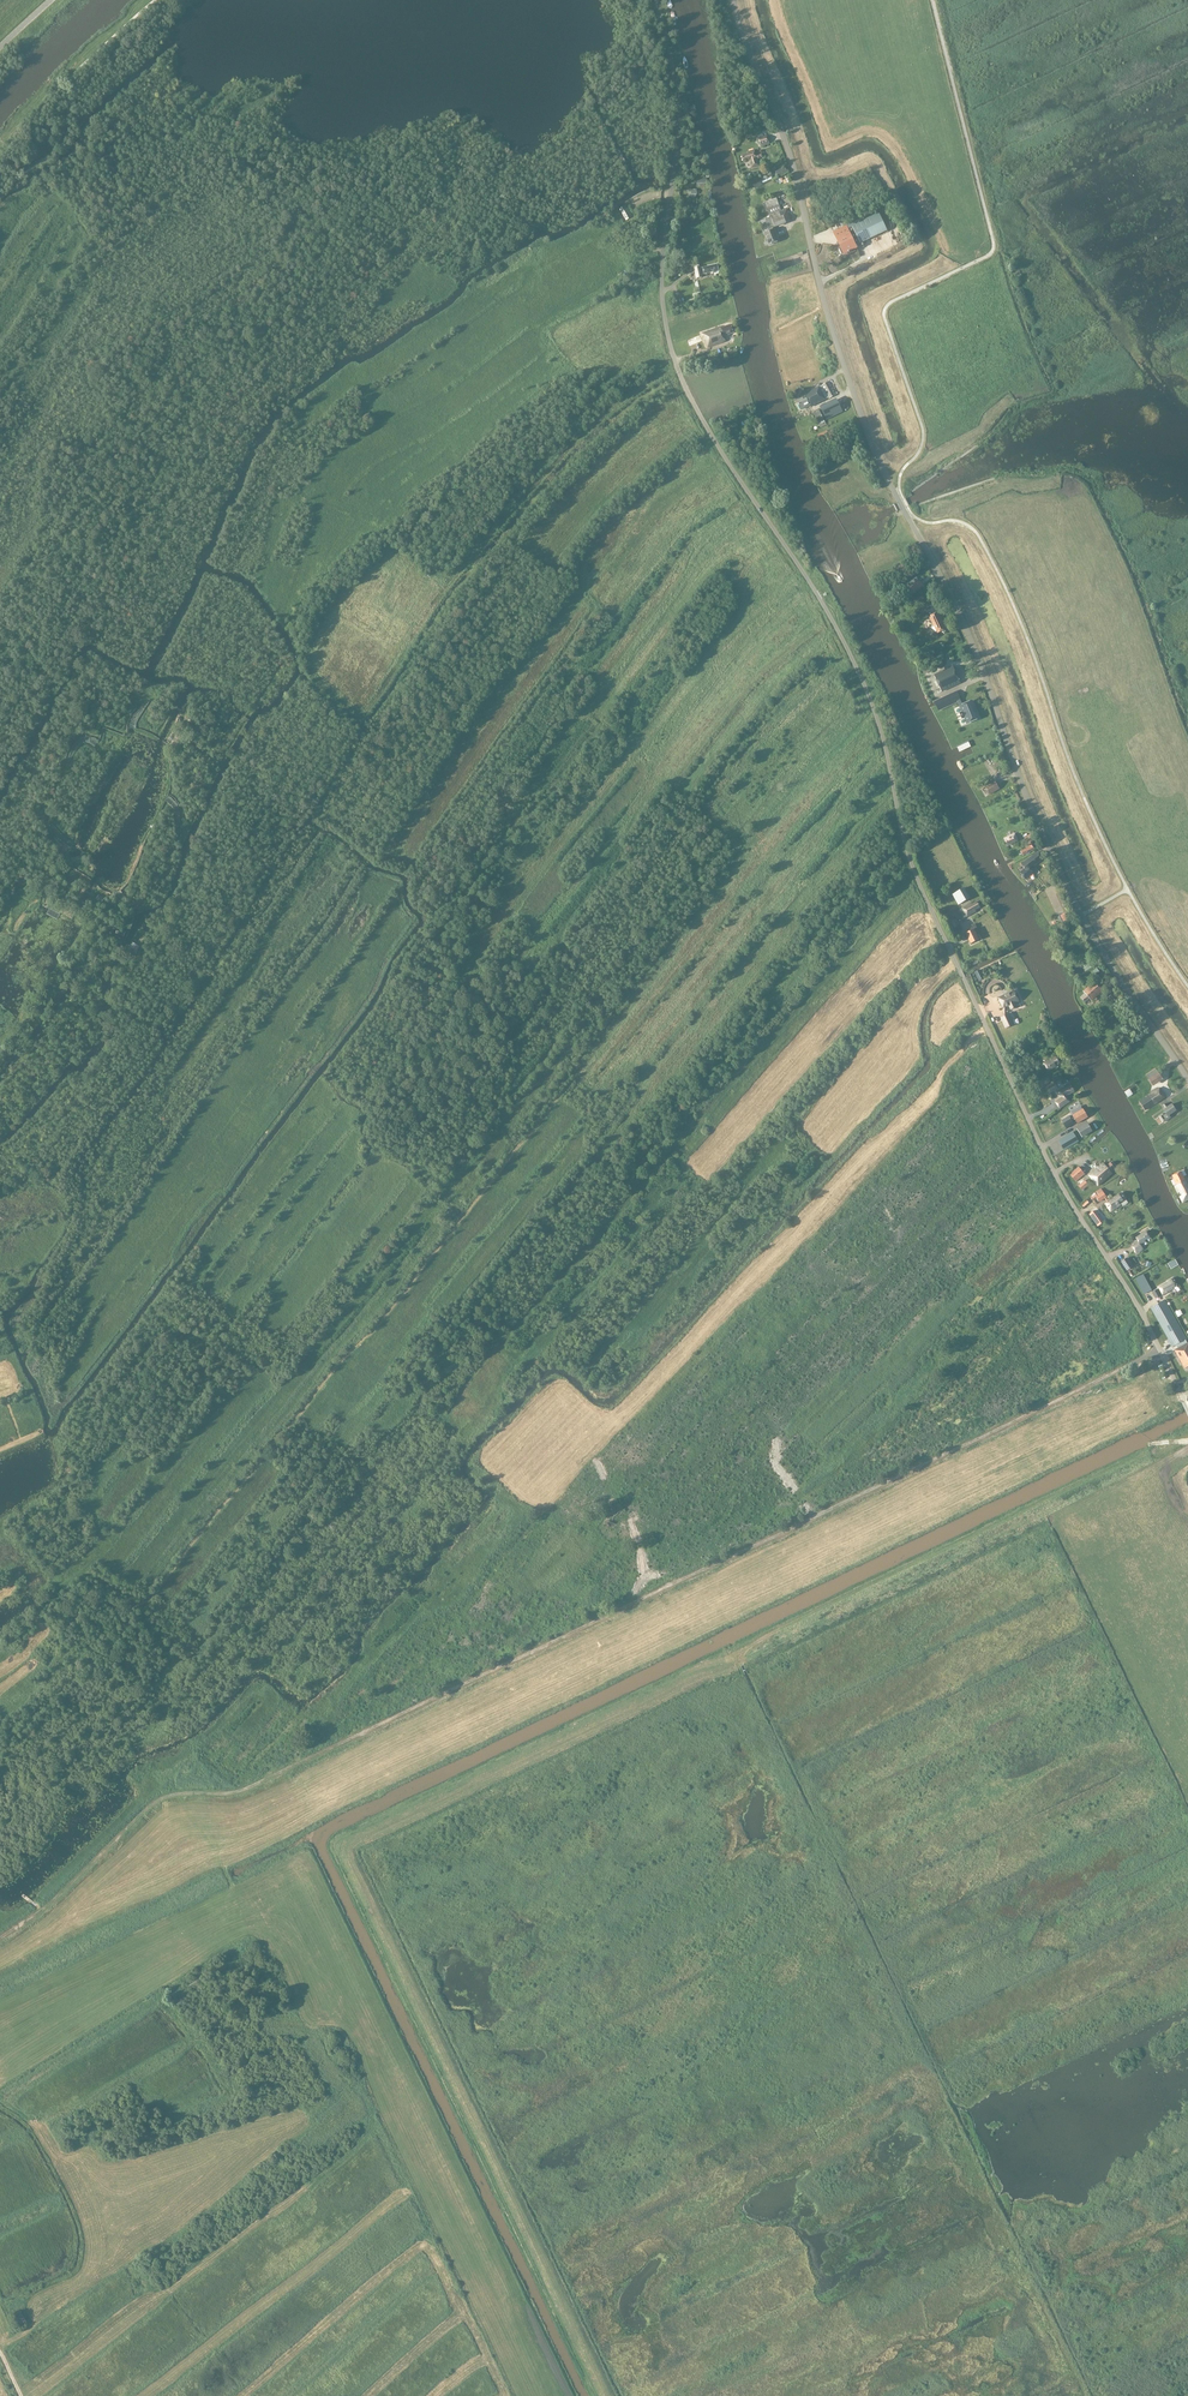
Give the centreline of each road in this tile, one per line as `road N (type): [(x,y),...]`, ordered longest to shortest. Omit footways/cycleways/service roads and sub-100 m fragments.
road 1 (unclassified): [(1187,1409),(1137,1305),(1052,1169),(923,893),(881,730),(843,640),(681,377),(662,288),(678,101),(656,0)]
road 2 (track): [(1160,1351),(247,1788),(160,1799),(44,1907),(0,1937)]
road 3 (tertiary): [(1187,1080),(1067,886),(967,631),(874,449),(828,315),(786,143),(733,0)]

